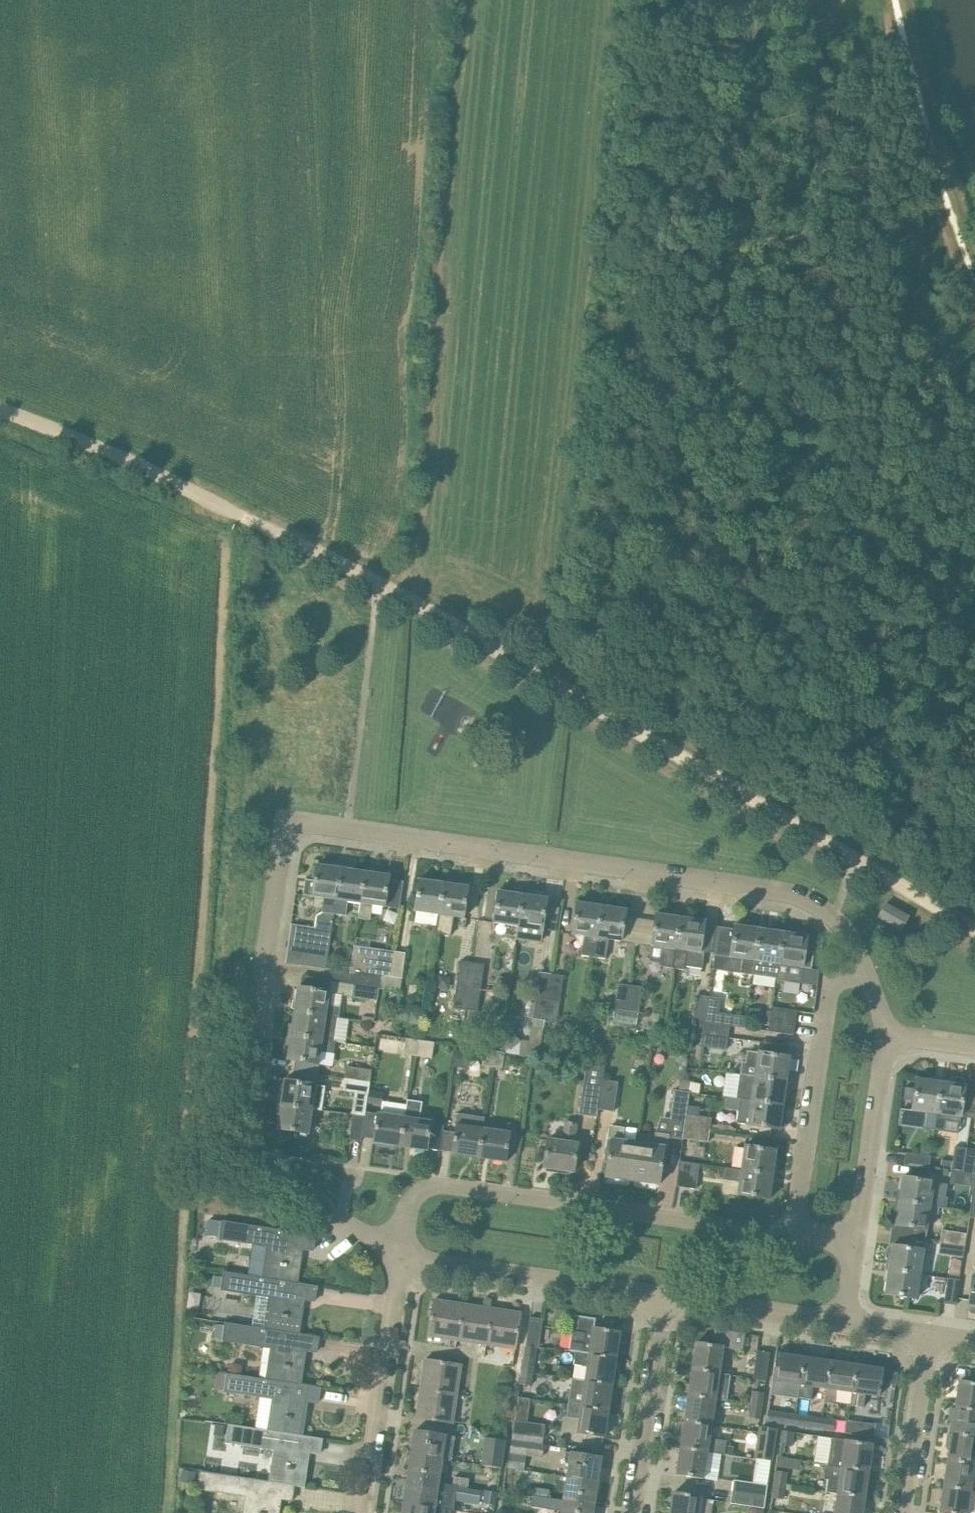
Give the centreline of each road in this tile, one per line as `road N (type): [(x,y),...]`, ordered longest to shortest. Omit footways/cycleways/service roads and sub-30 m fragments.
road 1 (track): [(974,931),(379,586),(0,413)]
road 2 (residential): [(856,953),(819,905),(795,893),(349,830),(296,824),(285,831)]
road 3 (residential): [(385,1241),(252,1162),(236,1136),(285,831)]
road 4 (residential): [(791,1233),(436,1185),(414,1197),(385,1241)]
road 5 (residential): [(791,1233),(834,974),(856,953)]
road 6 (residential): [(662,1296),(401,1263)]
road 7 (residential): [(362,1512),(401,1263)]
road 8 (residential): [(632,1512),(662,1296)]
road 9 (residential): [(861,1241),(889,1041)]
road 10 (residential): [(850,1323),(662,1296)]
road 11 (residential): [(898,1512),(923,1333)]

